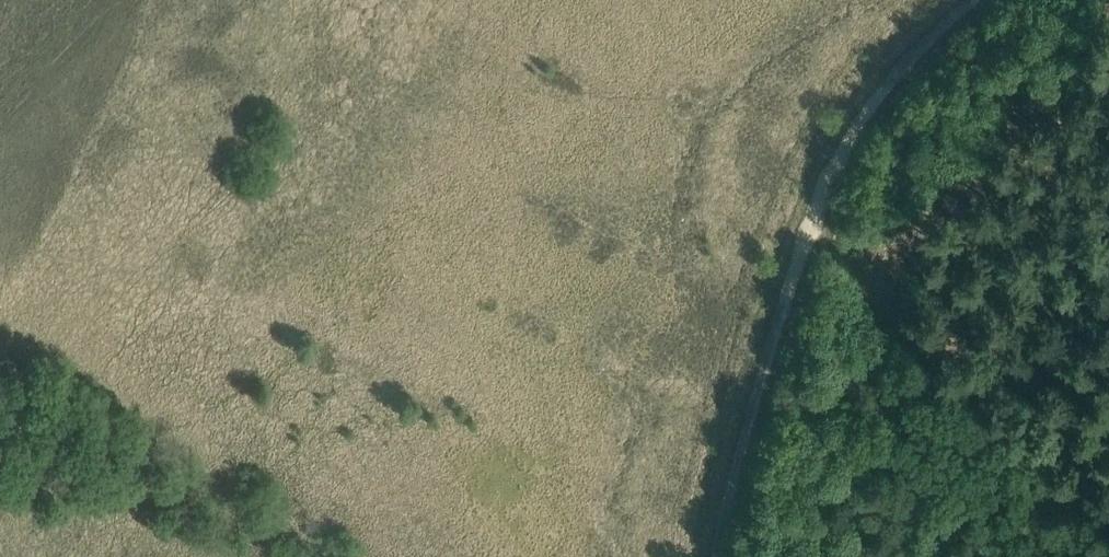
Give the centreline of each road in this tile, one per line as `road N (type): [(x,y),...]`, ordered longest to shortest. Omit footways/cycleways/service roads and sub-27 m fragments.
road 1 (track): [(978,0),(901,69),(838,157),(716,556)]

